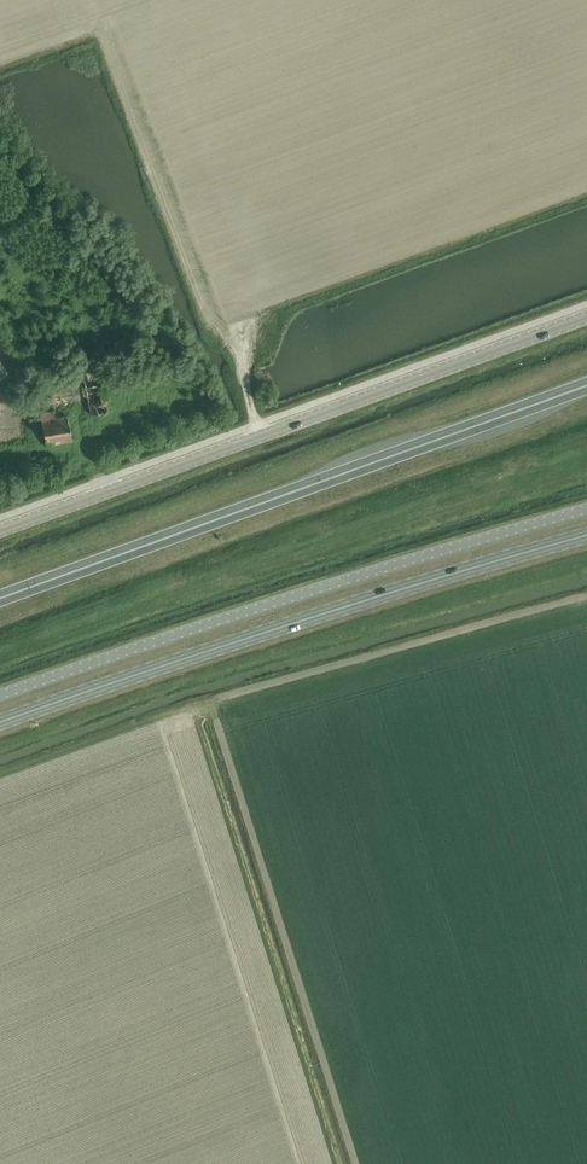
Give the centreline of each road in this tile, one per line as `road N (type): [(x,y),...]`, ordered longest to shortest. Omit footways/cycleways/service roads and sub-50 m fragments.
road 1 (secondary): [(0,532),(586,317)]
road 2 (trunk): [(586,386),(0,599)]
road 3 (unclassified): [(586,509),(254,609),(0,697)]
road 4 (secondary): [(0,723),(586,535)]

